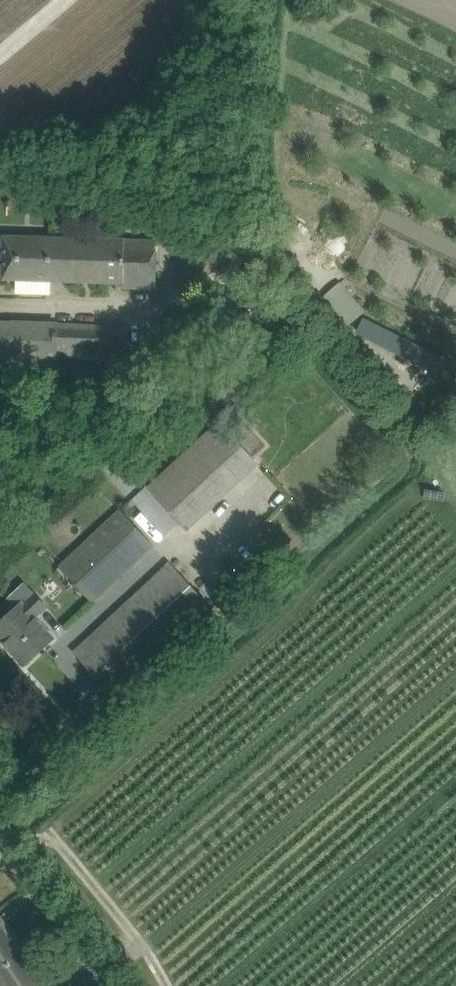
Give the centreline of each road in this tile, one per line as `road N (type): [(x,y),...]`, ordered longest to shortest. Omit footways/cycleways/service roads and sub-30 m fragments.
road 1 (track): [(0,157),(237,205)]
road 2 (unclassified): [(119,985),(56,900),(0,845)]

